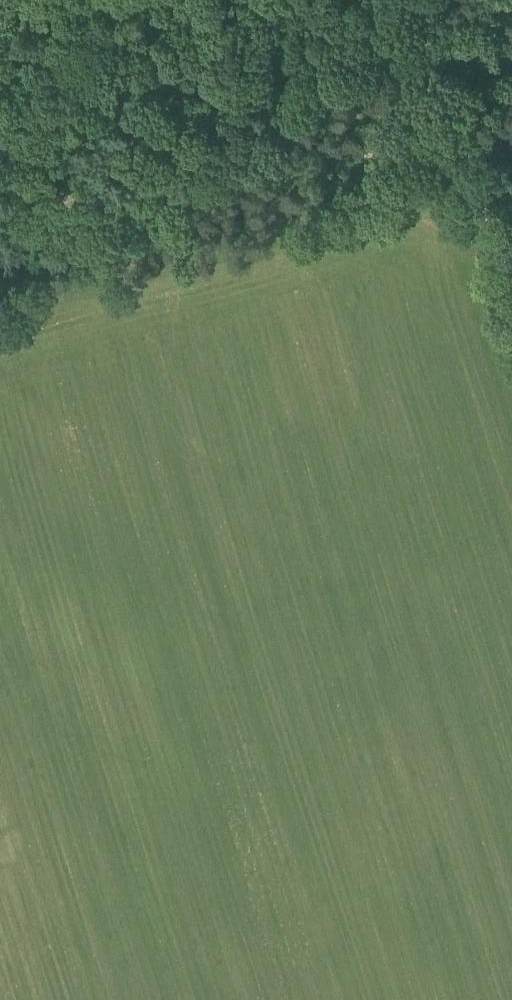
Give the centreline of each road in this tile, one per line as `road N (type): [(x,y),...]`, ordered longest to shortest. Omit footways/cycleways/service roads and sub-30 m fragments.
road 1 (unclassified): [(511,330),(406,0)]

